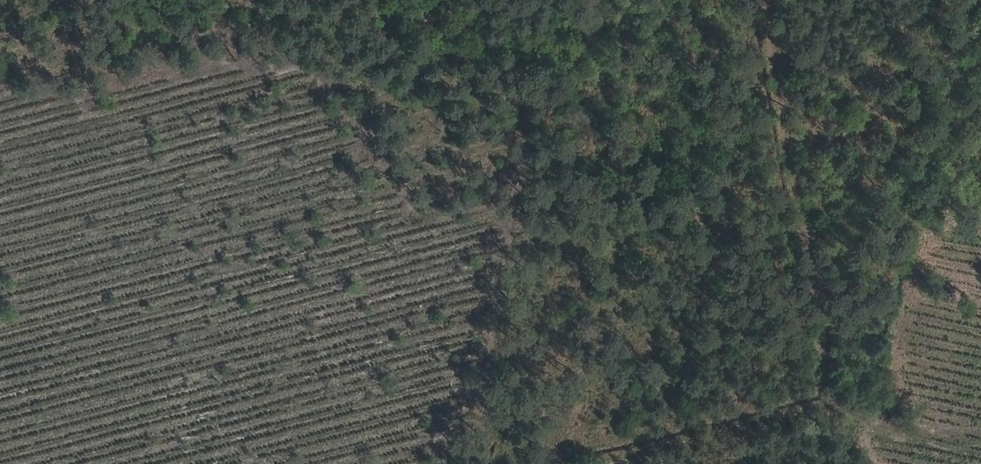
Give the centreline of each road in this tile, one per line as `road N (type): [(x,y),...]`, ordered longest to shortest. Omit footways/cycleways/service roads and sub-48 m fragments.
road 1 (track): [(824,463),(833,398),(765,0)]

